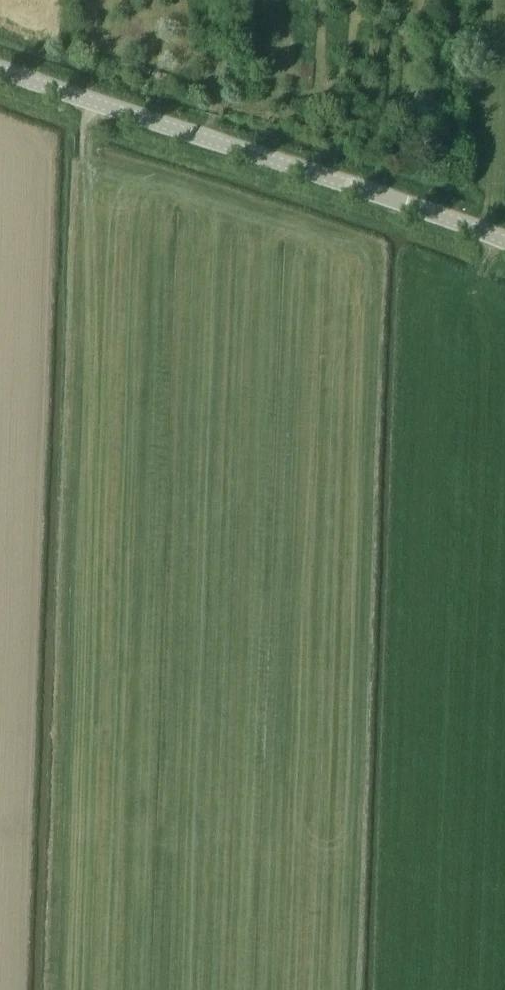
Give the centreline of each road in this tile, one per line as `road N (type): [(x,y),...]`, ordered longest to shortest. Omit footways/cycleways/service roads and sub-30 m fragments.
road 1 (unclassified): [(0,80),(504,257)]

